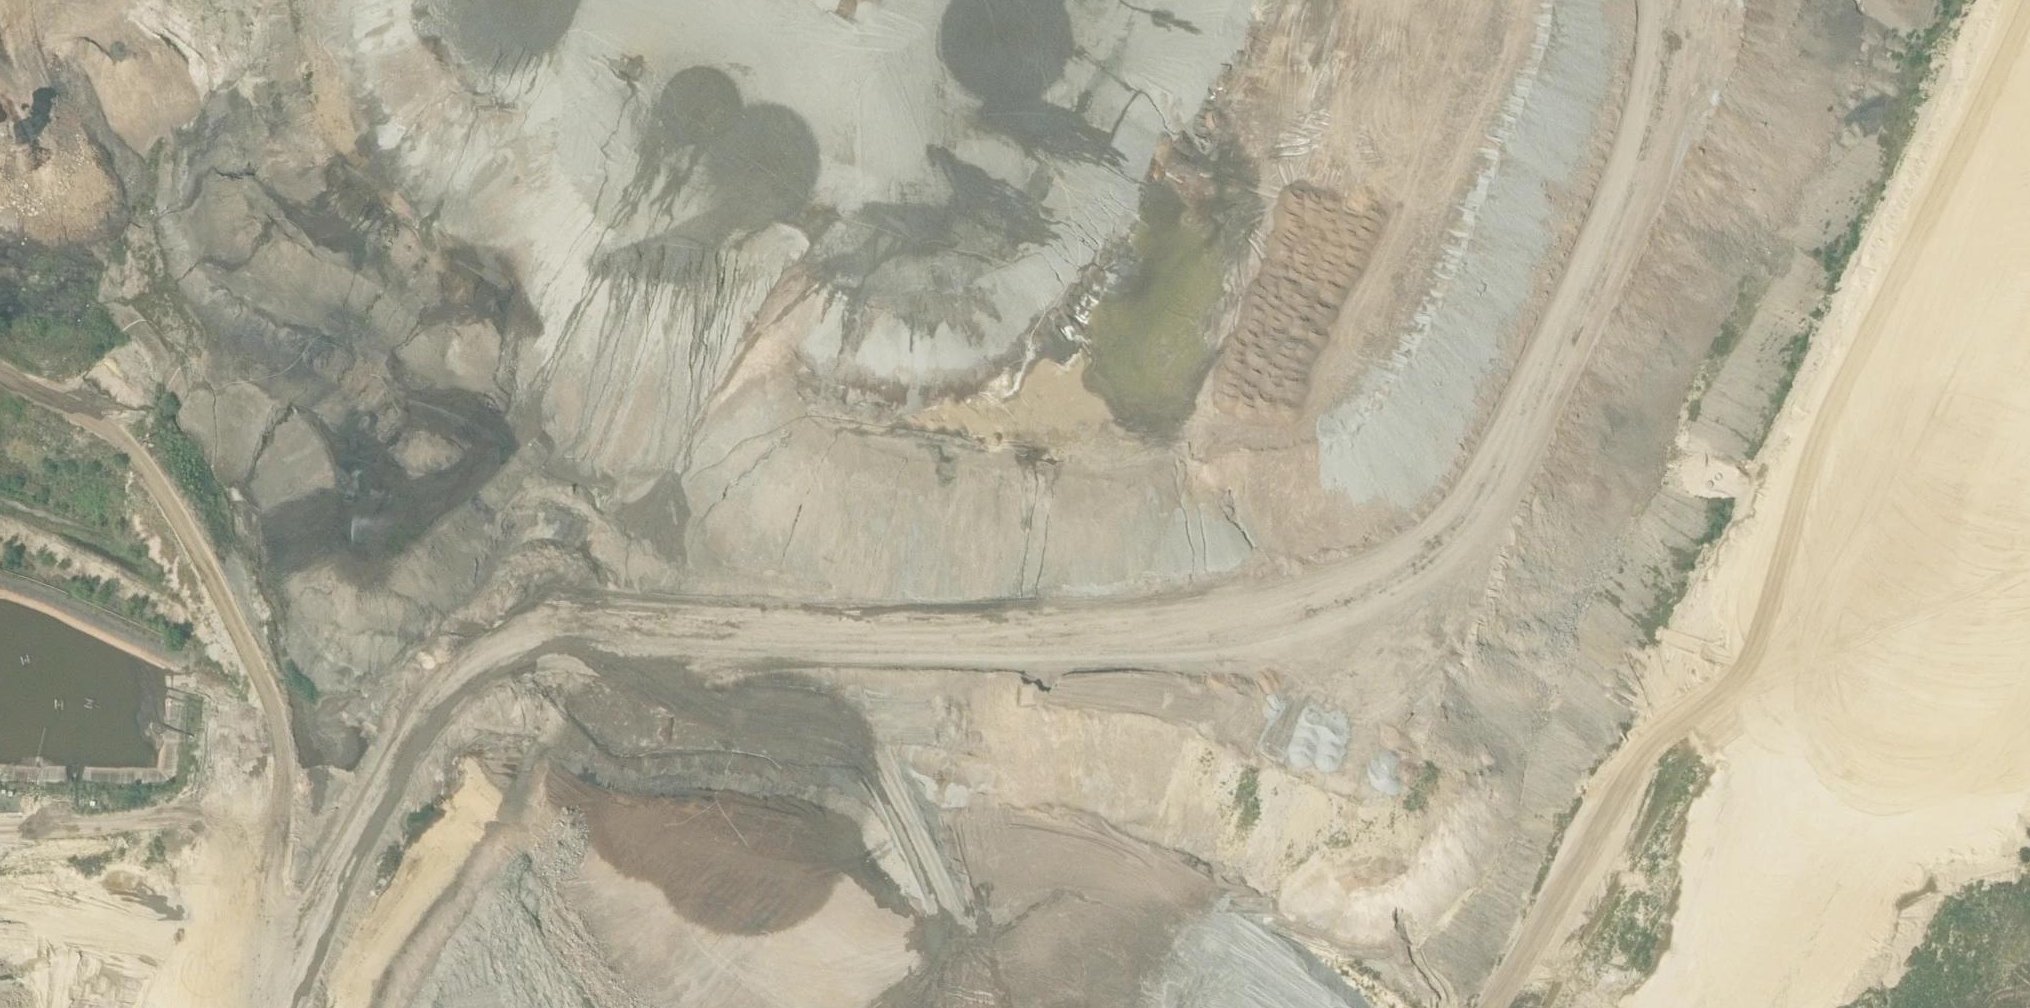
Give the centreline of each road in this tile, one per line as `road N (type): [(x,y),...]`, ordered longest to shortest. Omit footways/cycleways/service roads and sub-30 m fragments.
road 1 (track): [(2006,0),(1657,682)]

